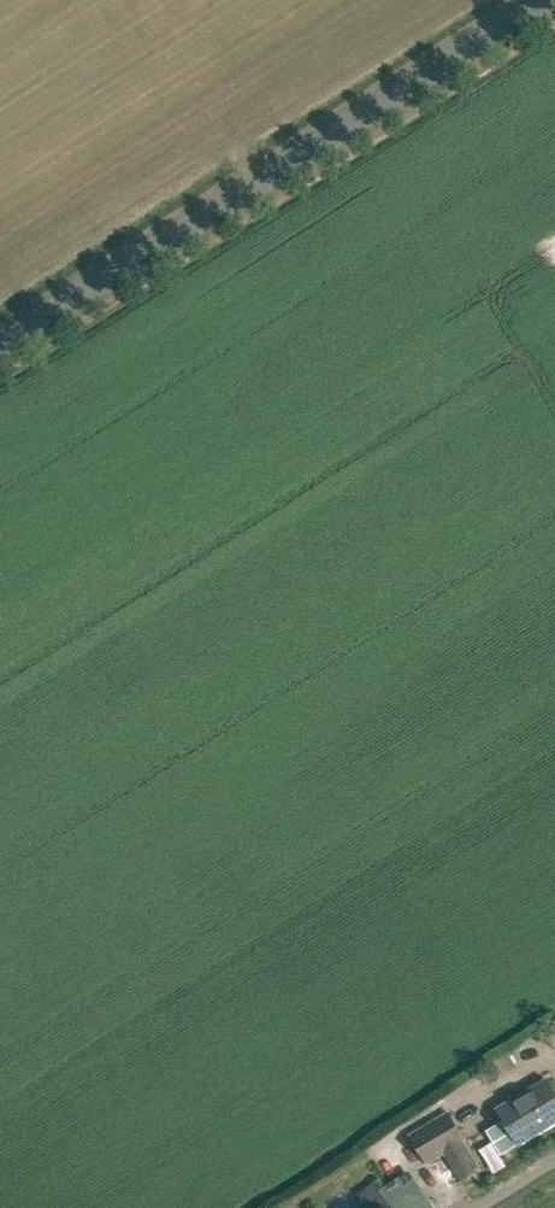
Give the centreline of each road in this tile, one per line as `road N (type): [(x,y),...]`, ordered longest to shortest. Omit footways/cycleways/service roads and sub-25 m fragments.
road 1 (unclassified): [(0,346),(543,0)]

